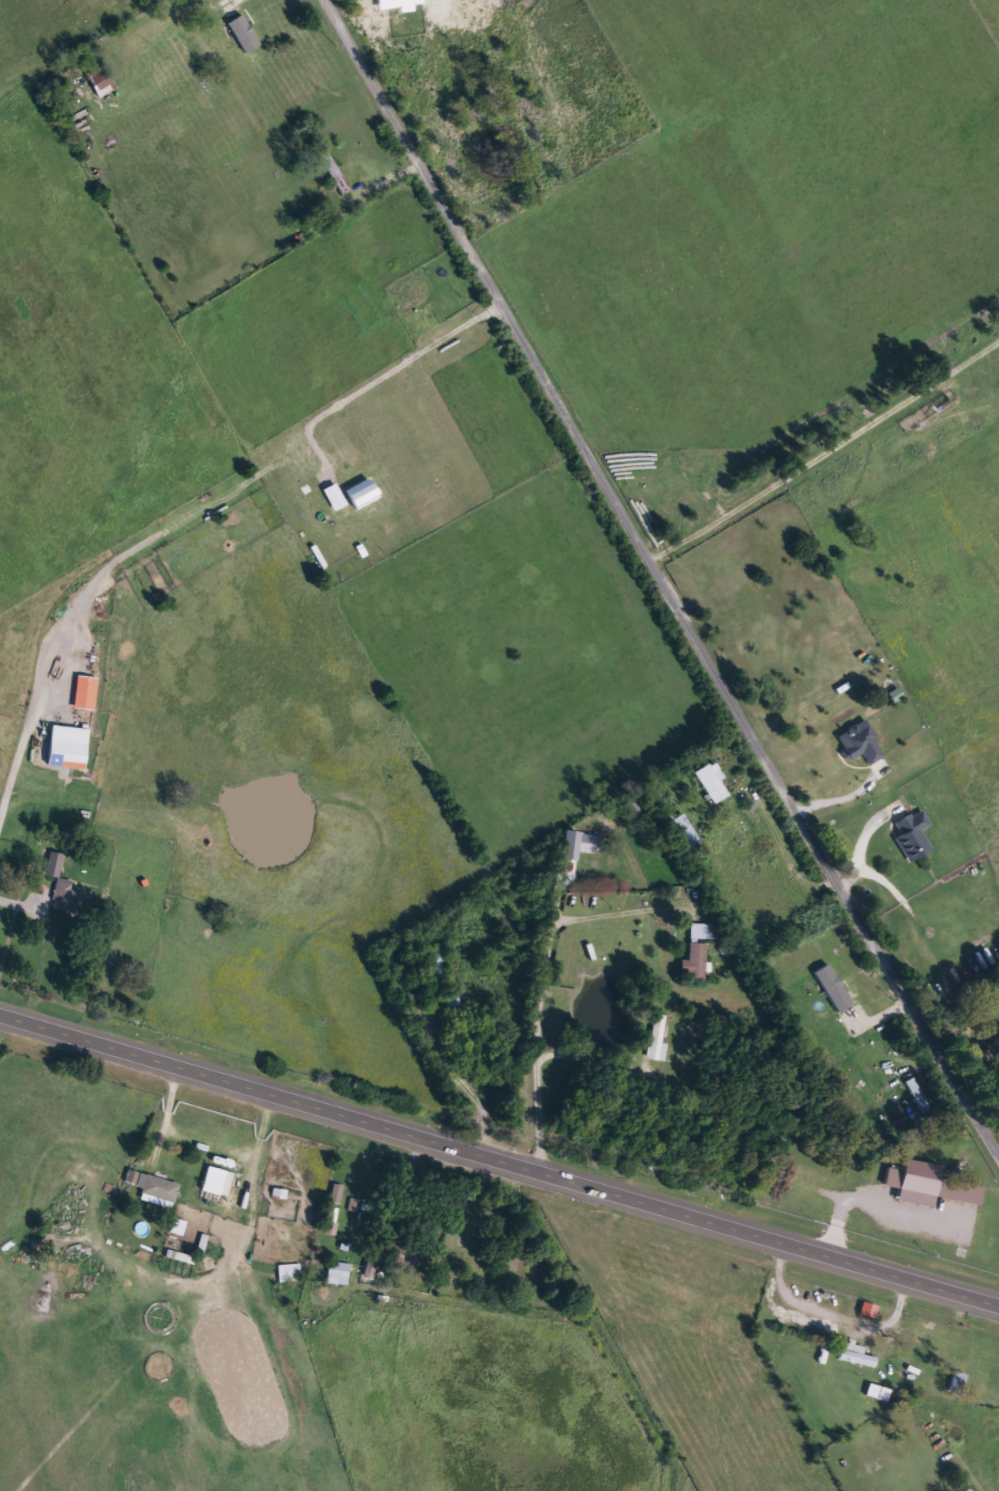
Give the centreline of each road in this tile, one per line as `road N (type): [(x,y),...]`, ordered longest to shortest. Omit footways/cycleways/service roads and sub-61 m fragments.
road 1 (residential): [(998,1150),(325,0)]
road 2 (primary): [(0,1006),(998,1298)]
road 3 (residential): [(651,558),(998,333)]

